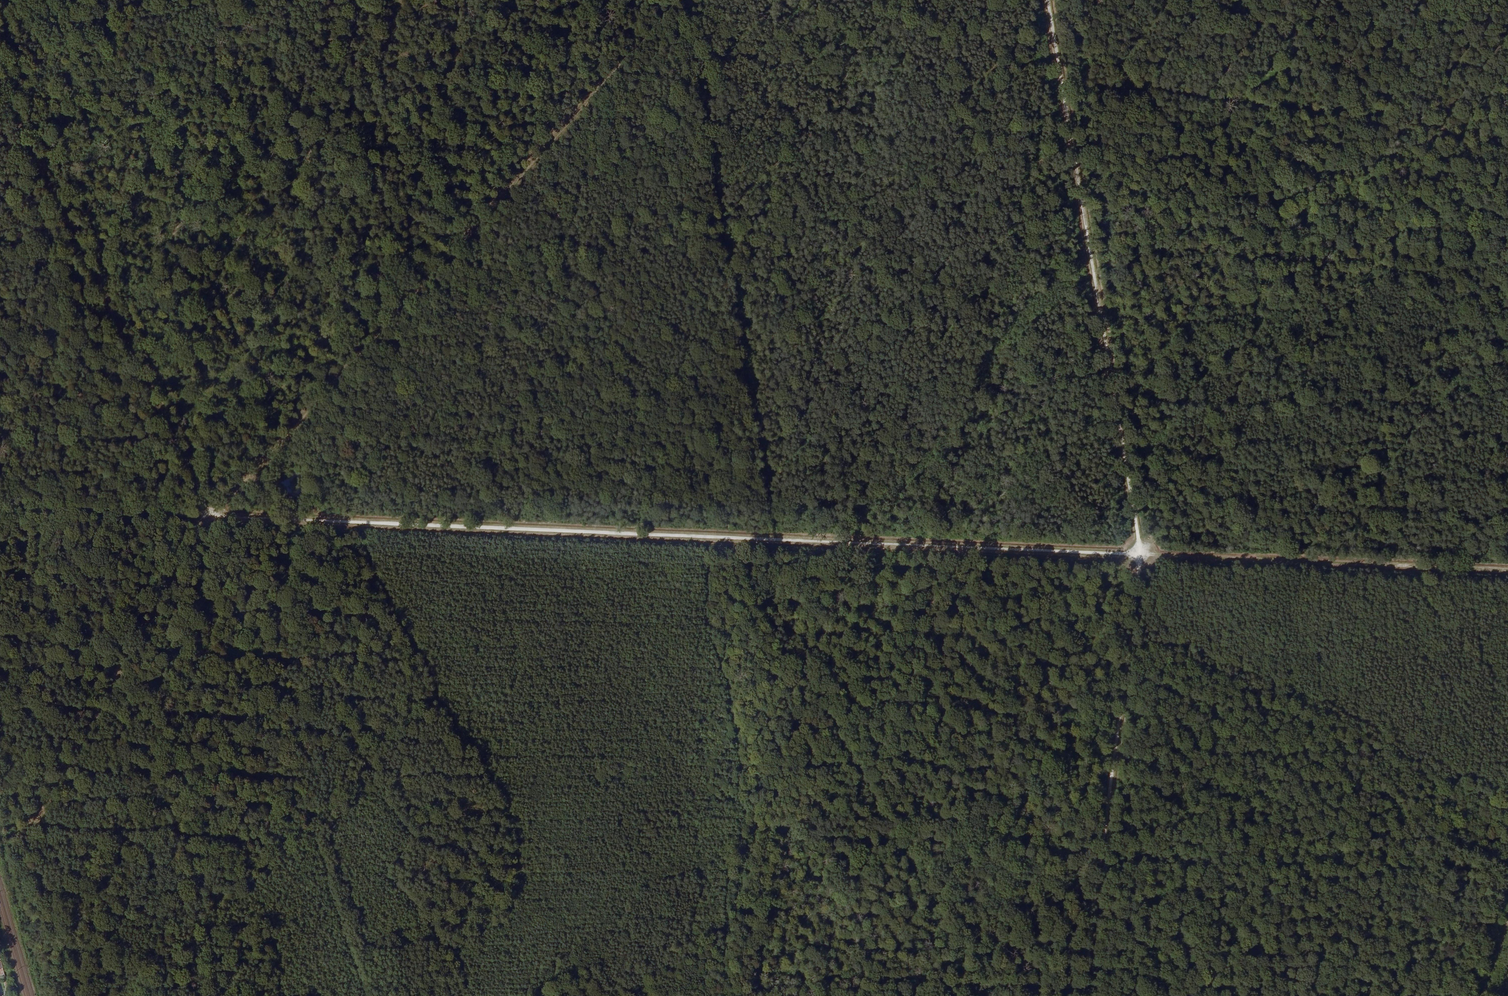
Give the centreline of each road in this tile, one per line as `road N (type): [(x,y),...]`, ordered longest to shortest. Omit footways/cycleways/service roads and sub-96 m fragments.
road 1 (track): [(0,509),(1507,573)]
road 2 (track): [(1051,0),(1138,560),(1086,995)]

